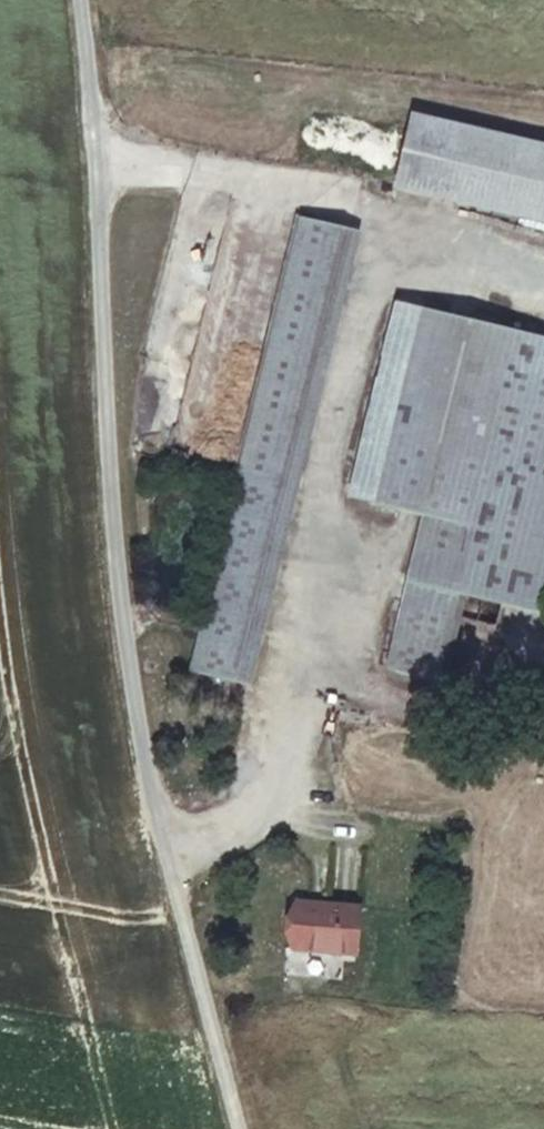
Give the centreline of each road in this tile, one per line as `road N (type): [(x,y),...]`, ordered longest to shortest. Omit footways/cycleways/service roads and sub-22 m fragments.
road 1 (residential): [(216,1128),(112,654),(98,140),(73,0)]

